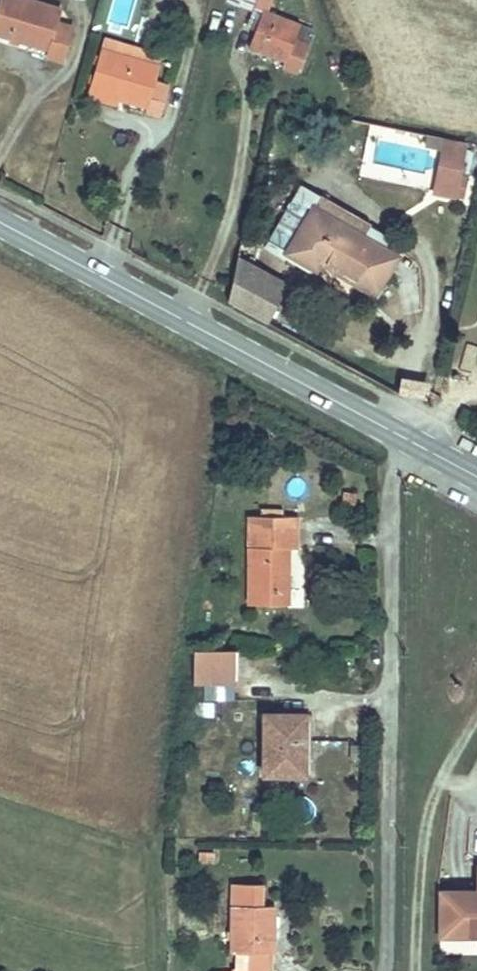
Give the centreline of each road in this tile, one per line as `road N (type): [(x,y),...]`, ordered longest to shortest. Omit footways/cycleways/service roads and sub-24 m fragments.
road 1 (residential): [(411,442),(394,477),(386,970)]
road 2 (secondary): [(411,442),(0,222)]

